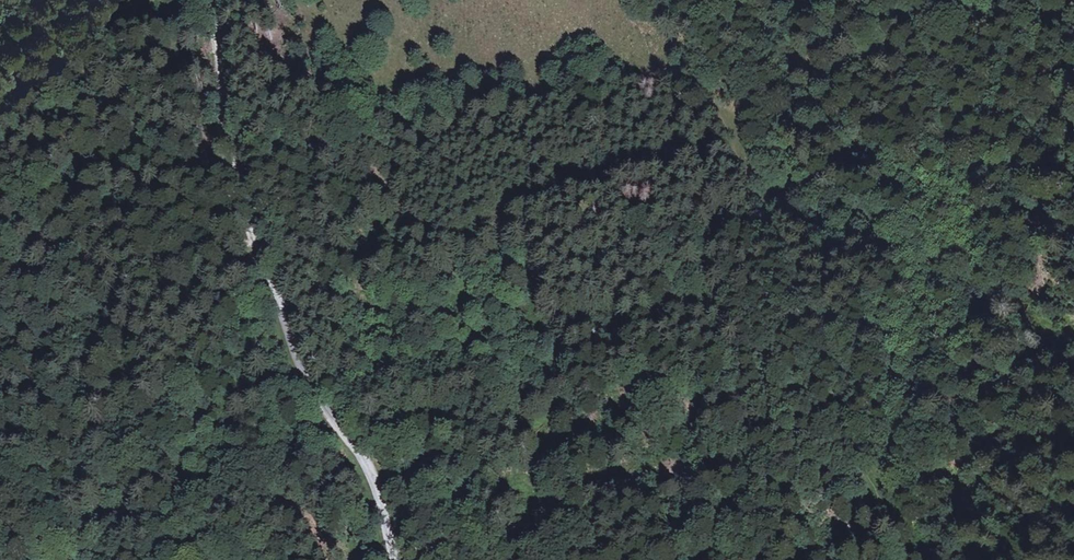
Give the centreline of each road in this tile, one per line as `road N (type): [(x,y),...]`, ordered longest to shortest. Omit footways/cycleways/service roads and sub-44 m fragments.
road 1 (track): [(913,559),(870,490),(838,359),(676,0)]
road 2 (tertiary): [(404,559),(387,504),(299,343),(258,237),(213,0)]

